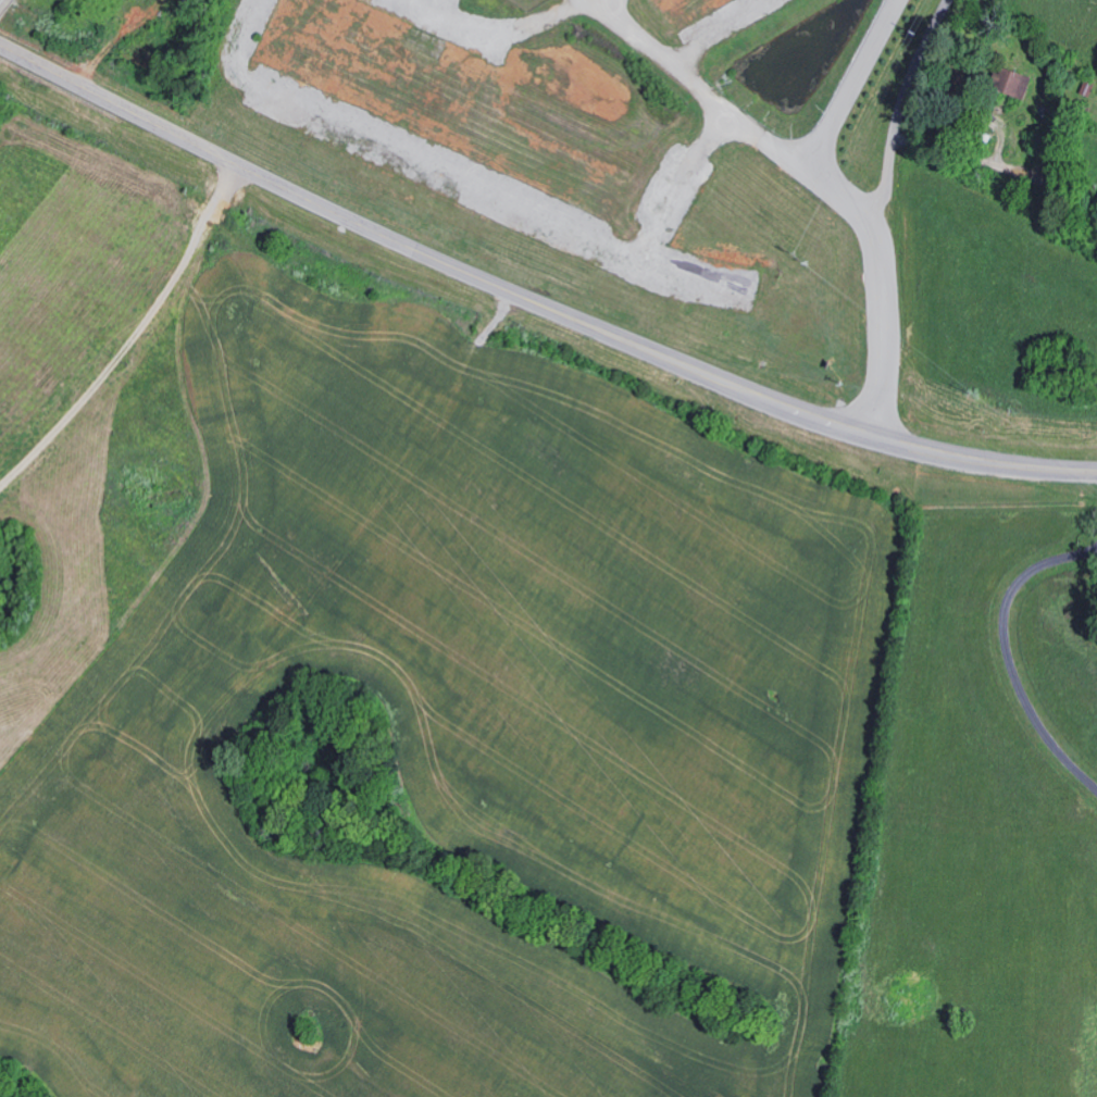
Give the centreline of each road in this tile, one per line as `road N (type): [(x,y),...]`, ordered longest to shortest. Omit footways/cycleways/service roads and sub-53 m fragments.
road 1 (secondary): [(1096,468),(883,434),(436,257),(0,40)]
road 2 (residential): [(883,434),(897,347),(888,189),(905,96),(951,0)]

